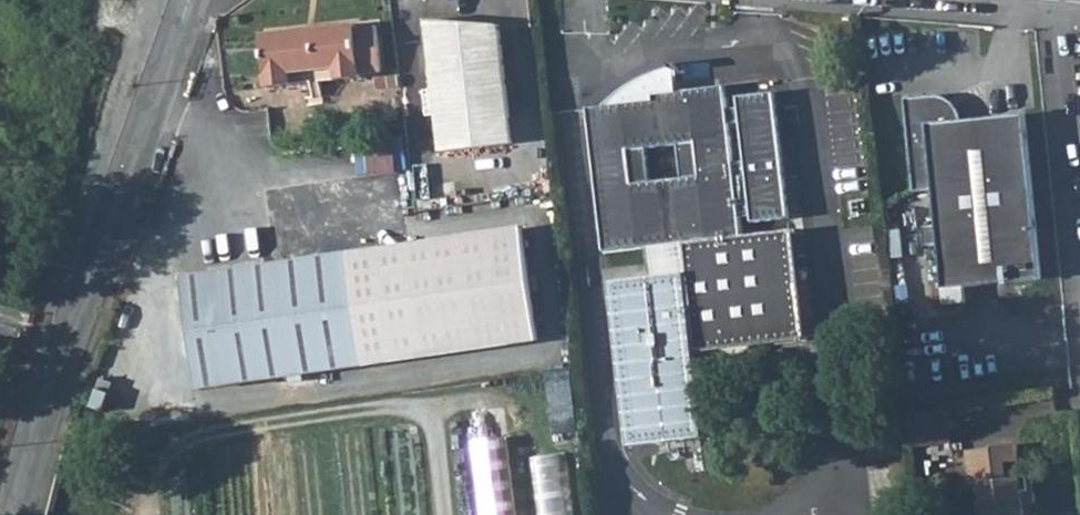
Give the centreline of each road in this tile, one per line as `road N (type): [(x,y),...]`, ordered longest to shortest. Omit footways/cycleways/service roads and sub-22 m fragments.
road 1 (residential): [(13,514),(193,0)]

